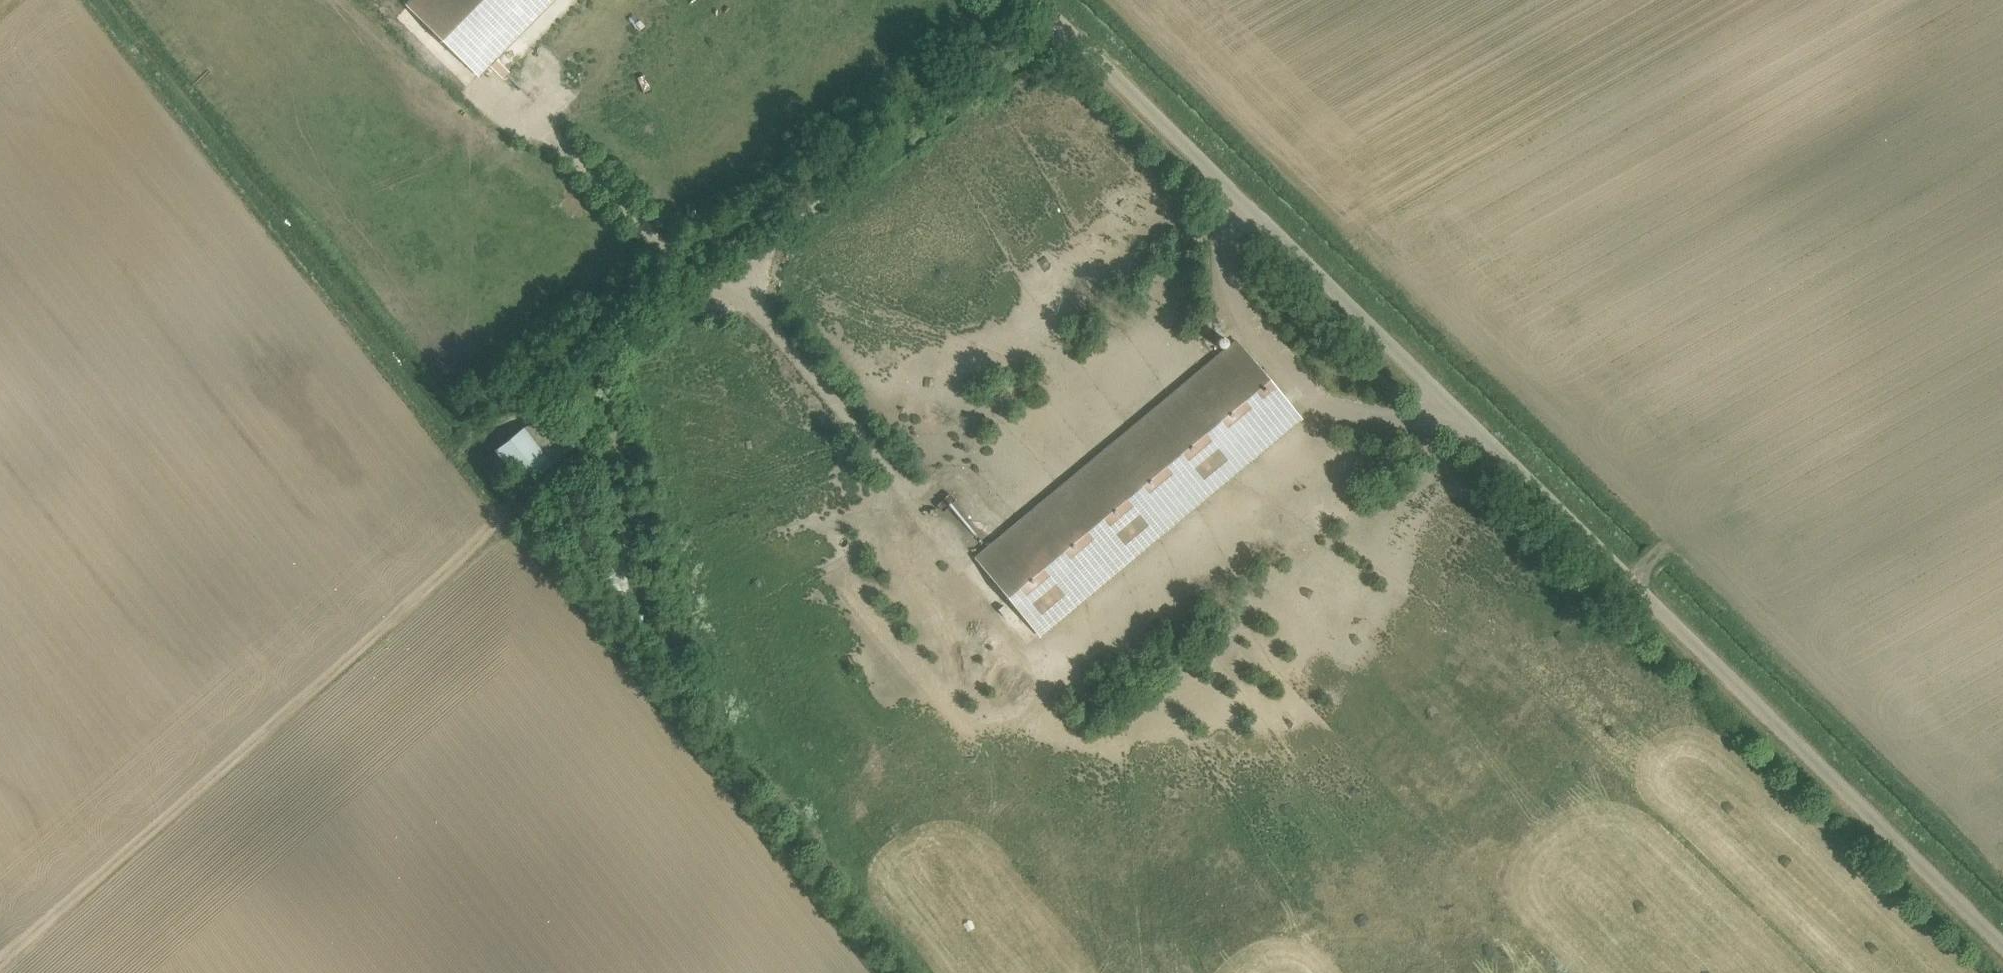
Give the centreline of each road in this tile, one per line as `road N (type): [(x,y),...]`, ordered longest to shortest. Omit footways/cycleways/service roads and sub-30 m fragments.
road 1 (residential): [(2002,940),(1039,0)]

